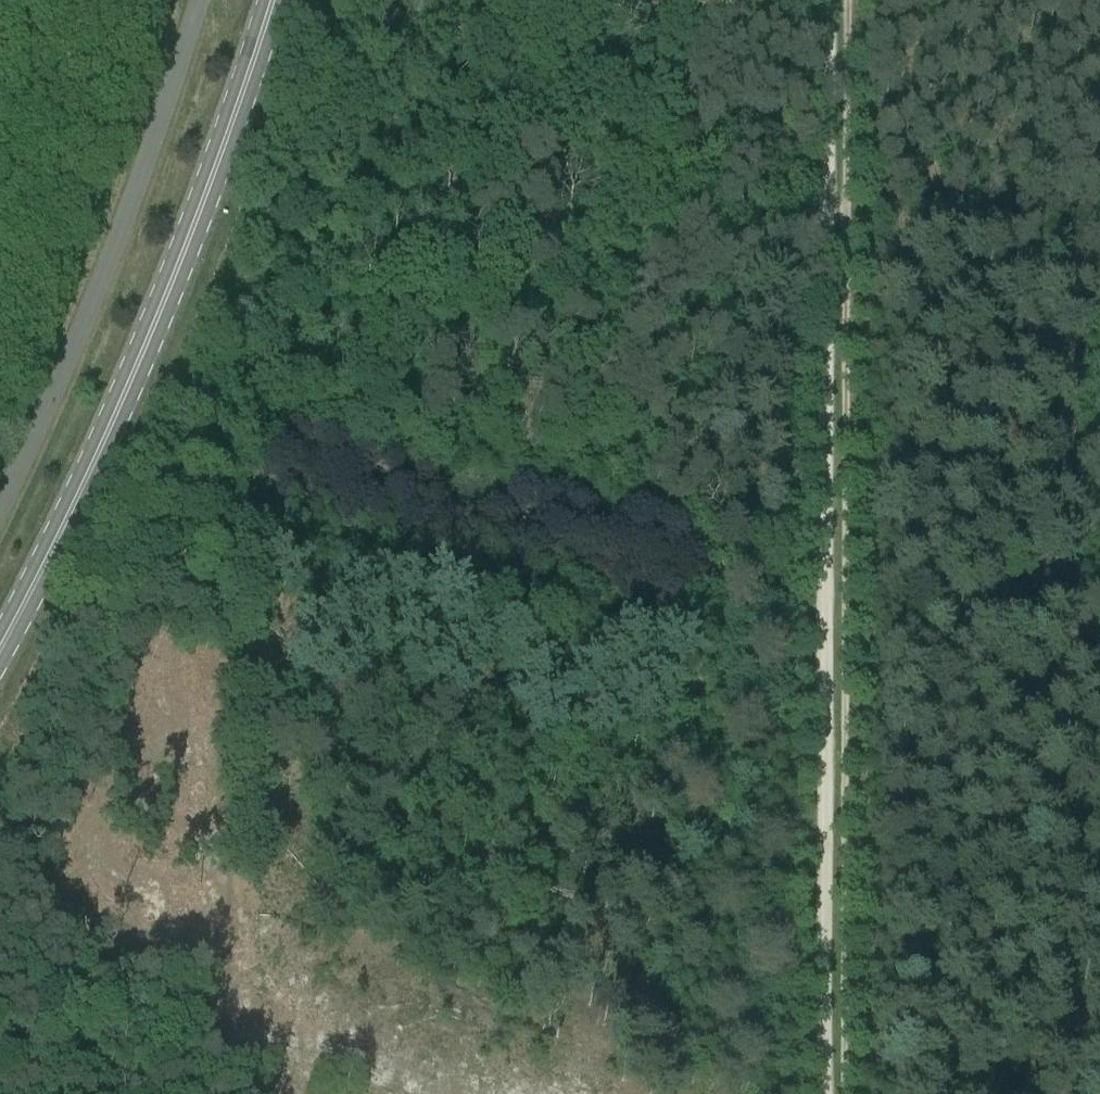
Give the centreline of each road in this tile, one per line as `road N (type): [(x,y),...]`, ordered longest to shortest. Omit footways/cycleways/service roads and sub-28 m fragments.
road 1 (track): [(236,1093),(240,517),(250,464),(728,572),(844,576)]
road 2 (track): [(824,0),(825,1093)]
road 3 (primary): [(0,646),(159,312),(272,0)]
road 4 (unclassified): [(200,0),(151,157),(0,508)]
road 5 (track): [(824,237),(1099,249)]

